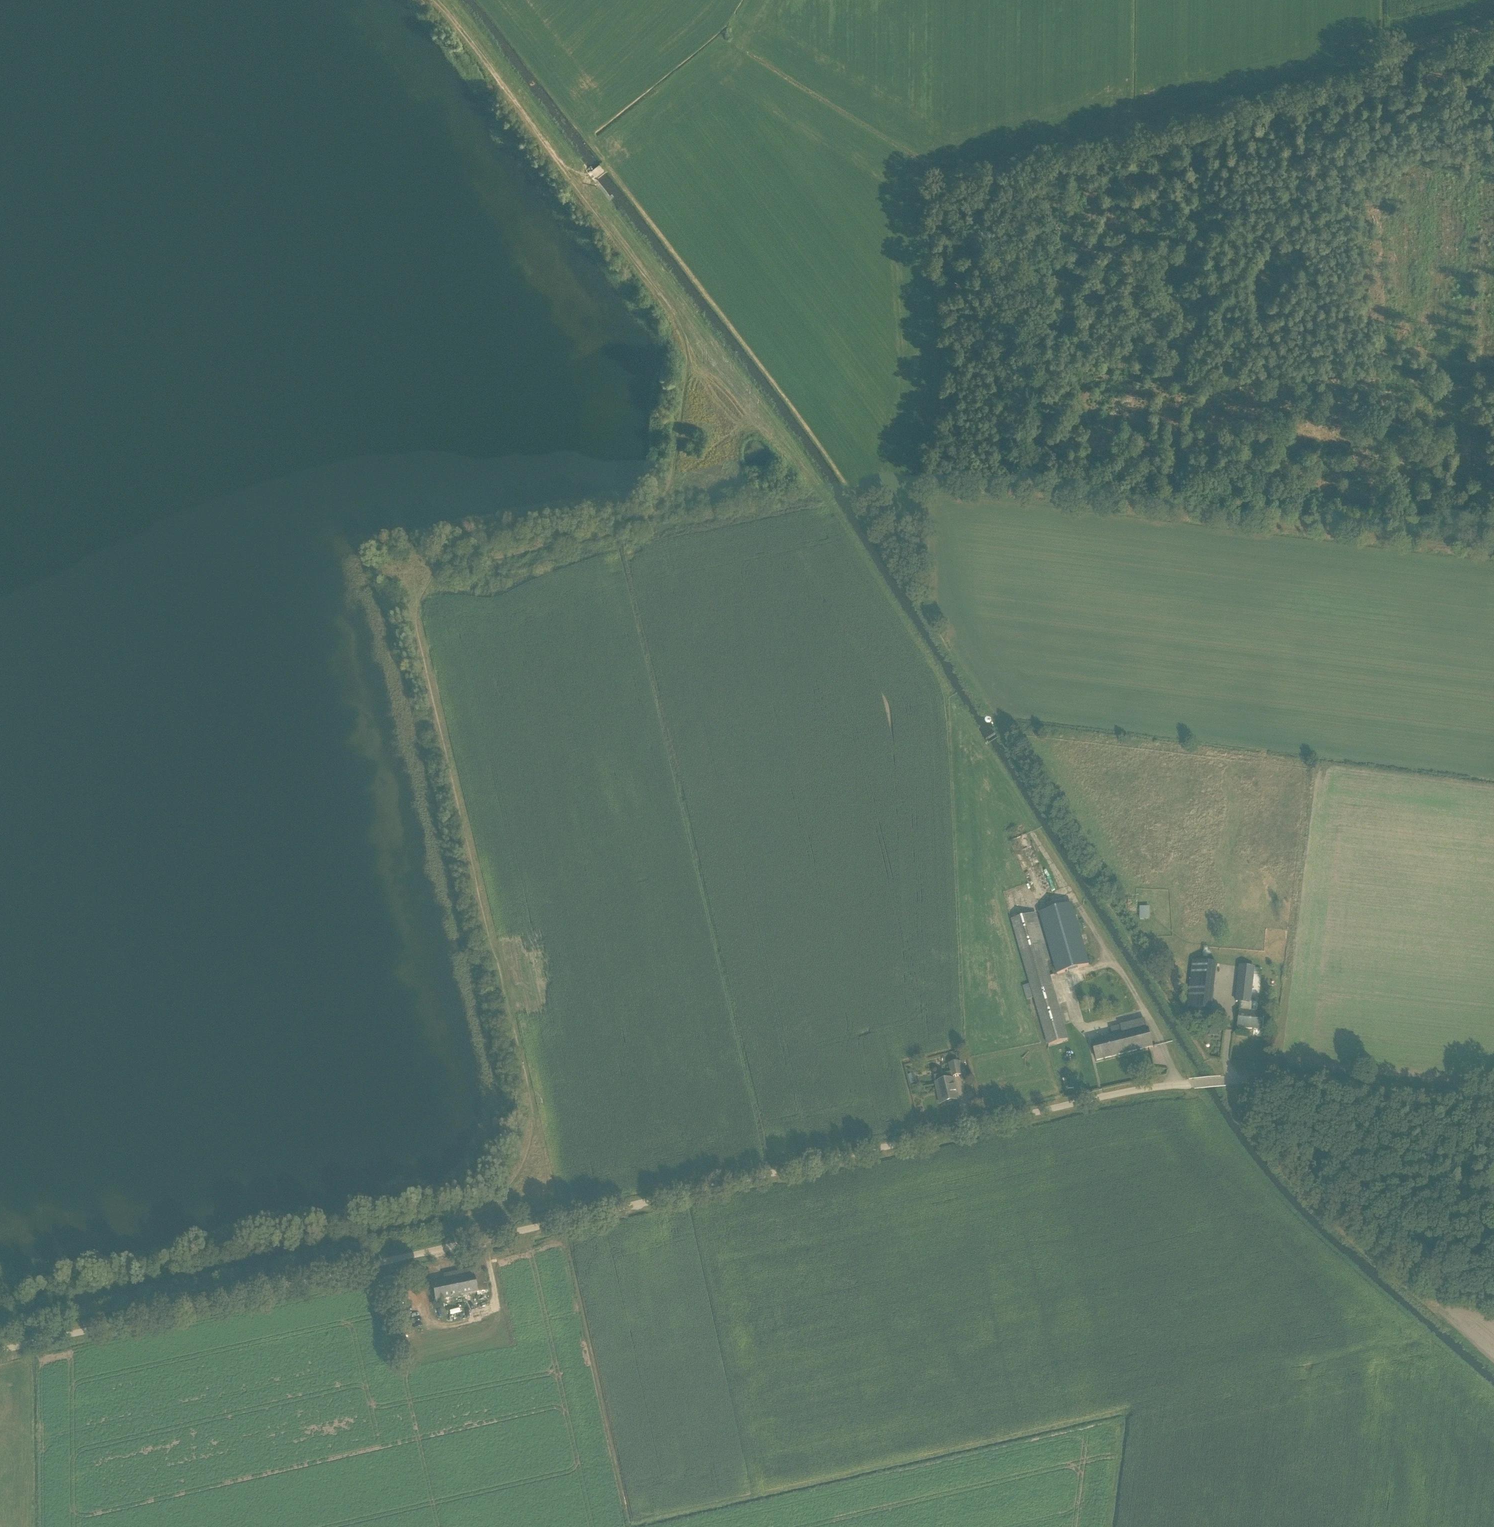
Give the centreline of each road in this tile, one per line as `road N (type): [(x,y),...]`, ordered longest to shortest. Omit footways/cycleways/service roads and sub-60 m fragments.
road 1 (unclassified): [(0,1350),(1145,1089),(1275,1077),(1493,1104)]
road 2 (track): [(552,1223),(410,604),(426,582),(456,569),(634,528),(669,475),(681,347),(667,308),(580,185)]
road 3 (track): [(1493,553),(946,486)]
road 4 (track): [(580,185),(436,0)]

